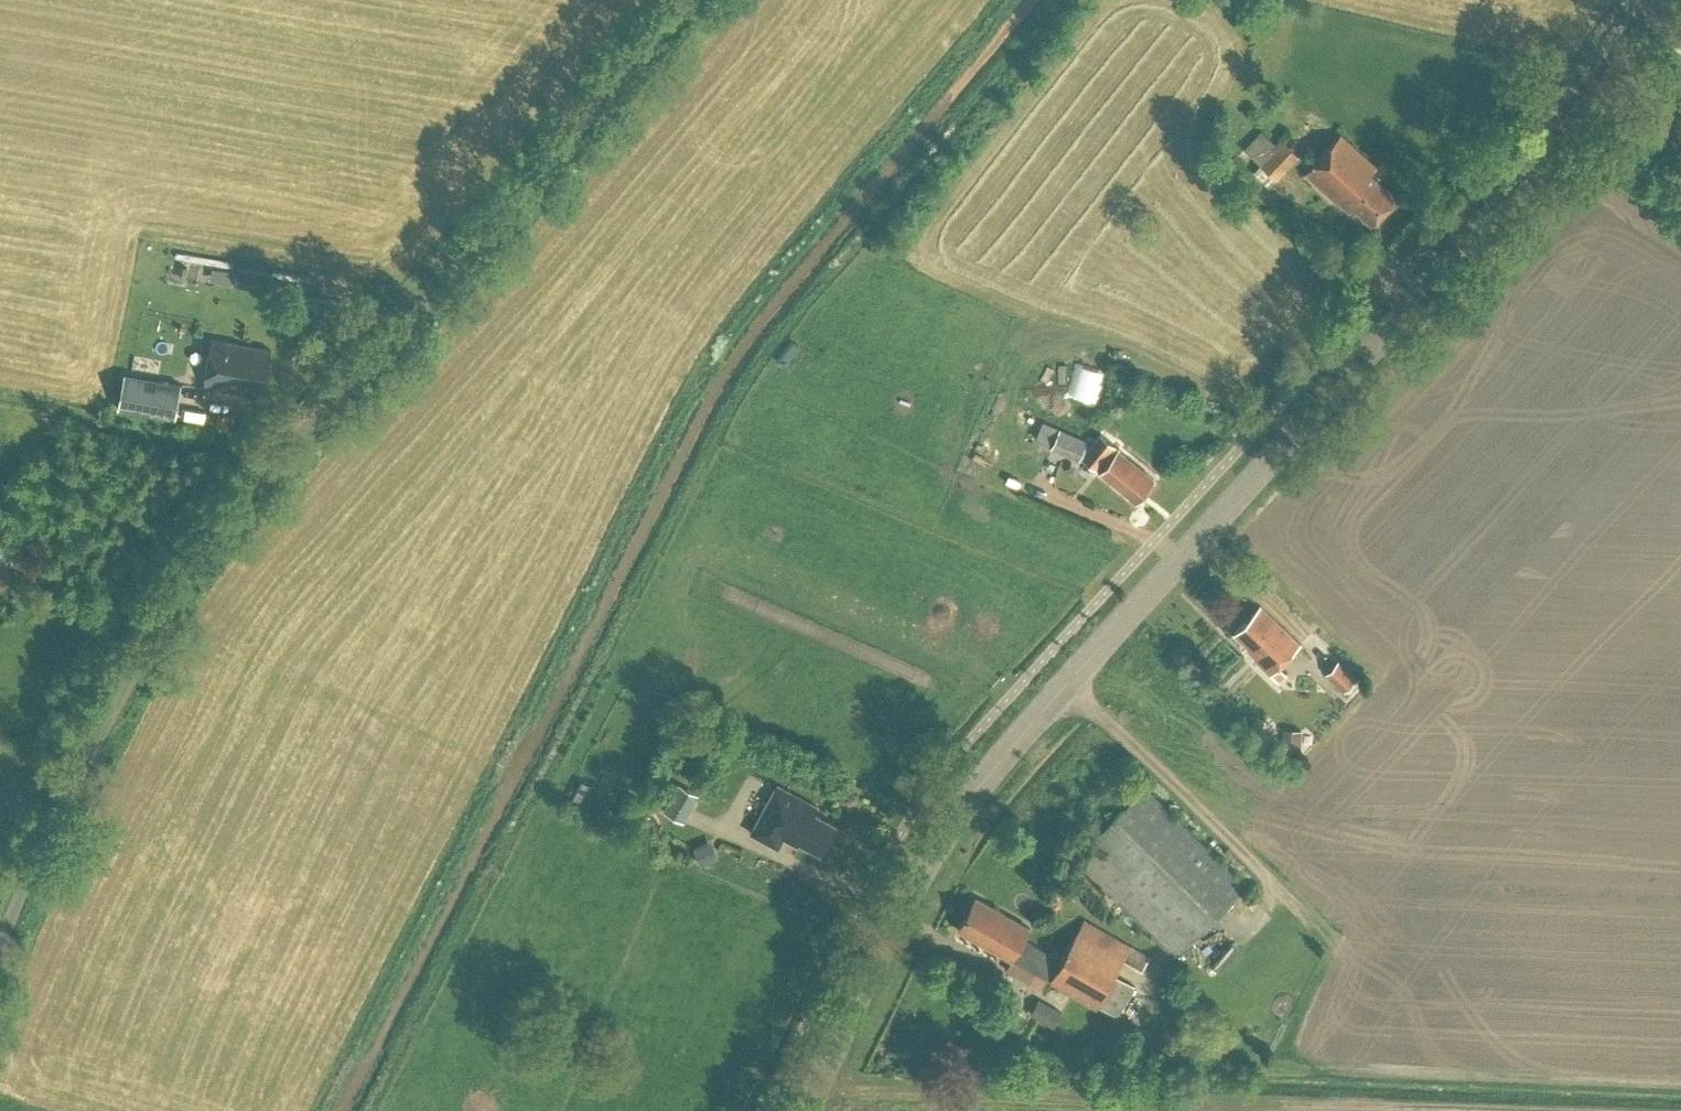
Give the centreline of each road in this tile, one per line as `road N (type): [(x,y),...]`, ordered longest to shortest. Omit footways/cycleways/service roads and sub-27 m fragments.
road 1 (secondary): [(810,1110),(930,869),(999,774),(1669,0)]
road 2 (unclassified): [(0,963),(82,762),(142,653),(216,543),(303,433),(456,267),(681,0)]

